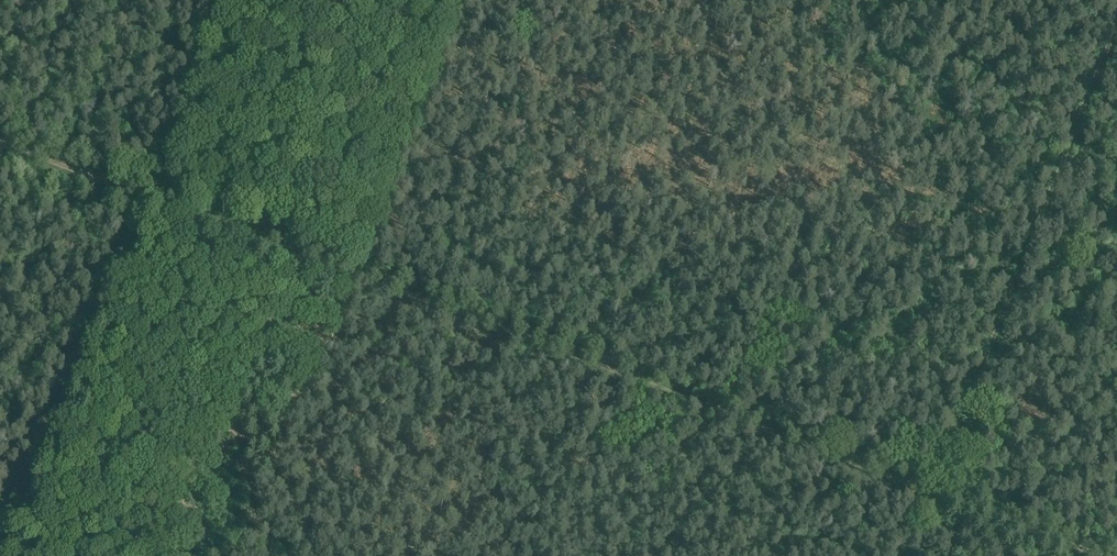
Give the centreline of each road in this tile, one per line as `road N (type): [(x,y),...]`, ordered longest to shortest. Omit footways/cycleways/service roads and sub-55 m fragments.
road 1 (track): [(931,493),(141,199)]
road 2 (track): [(931,493),(1116,21)]
road 3 (track): [(141,199),(222,0)]
road 4 (track): [(1104,555),(931,493)]
road 5 (track): [(71,364),(141,199)]
road 6 (track): [(141,199),(0,145)]

